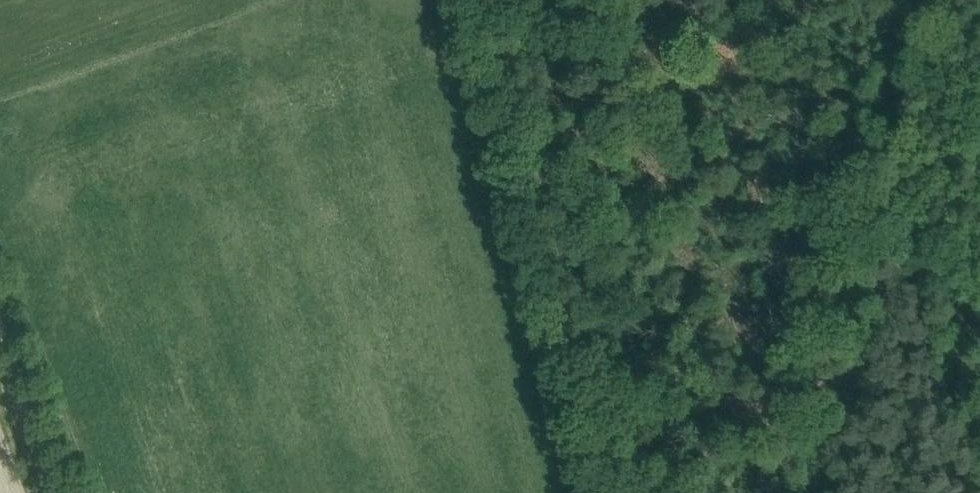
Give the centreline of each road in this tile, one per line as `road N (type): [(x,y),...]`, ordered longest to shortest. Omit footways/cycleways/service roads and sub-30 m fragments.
road 1 (track): [(466,0),(606,492)]
road 2 (track): [(910,0),(817,492)]
road 3 (track): [(0,355),(50,492)]

